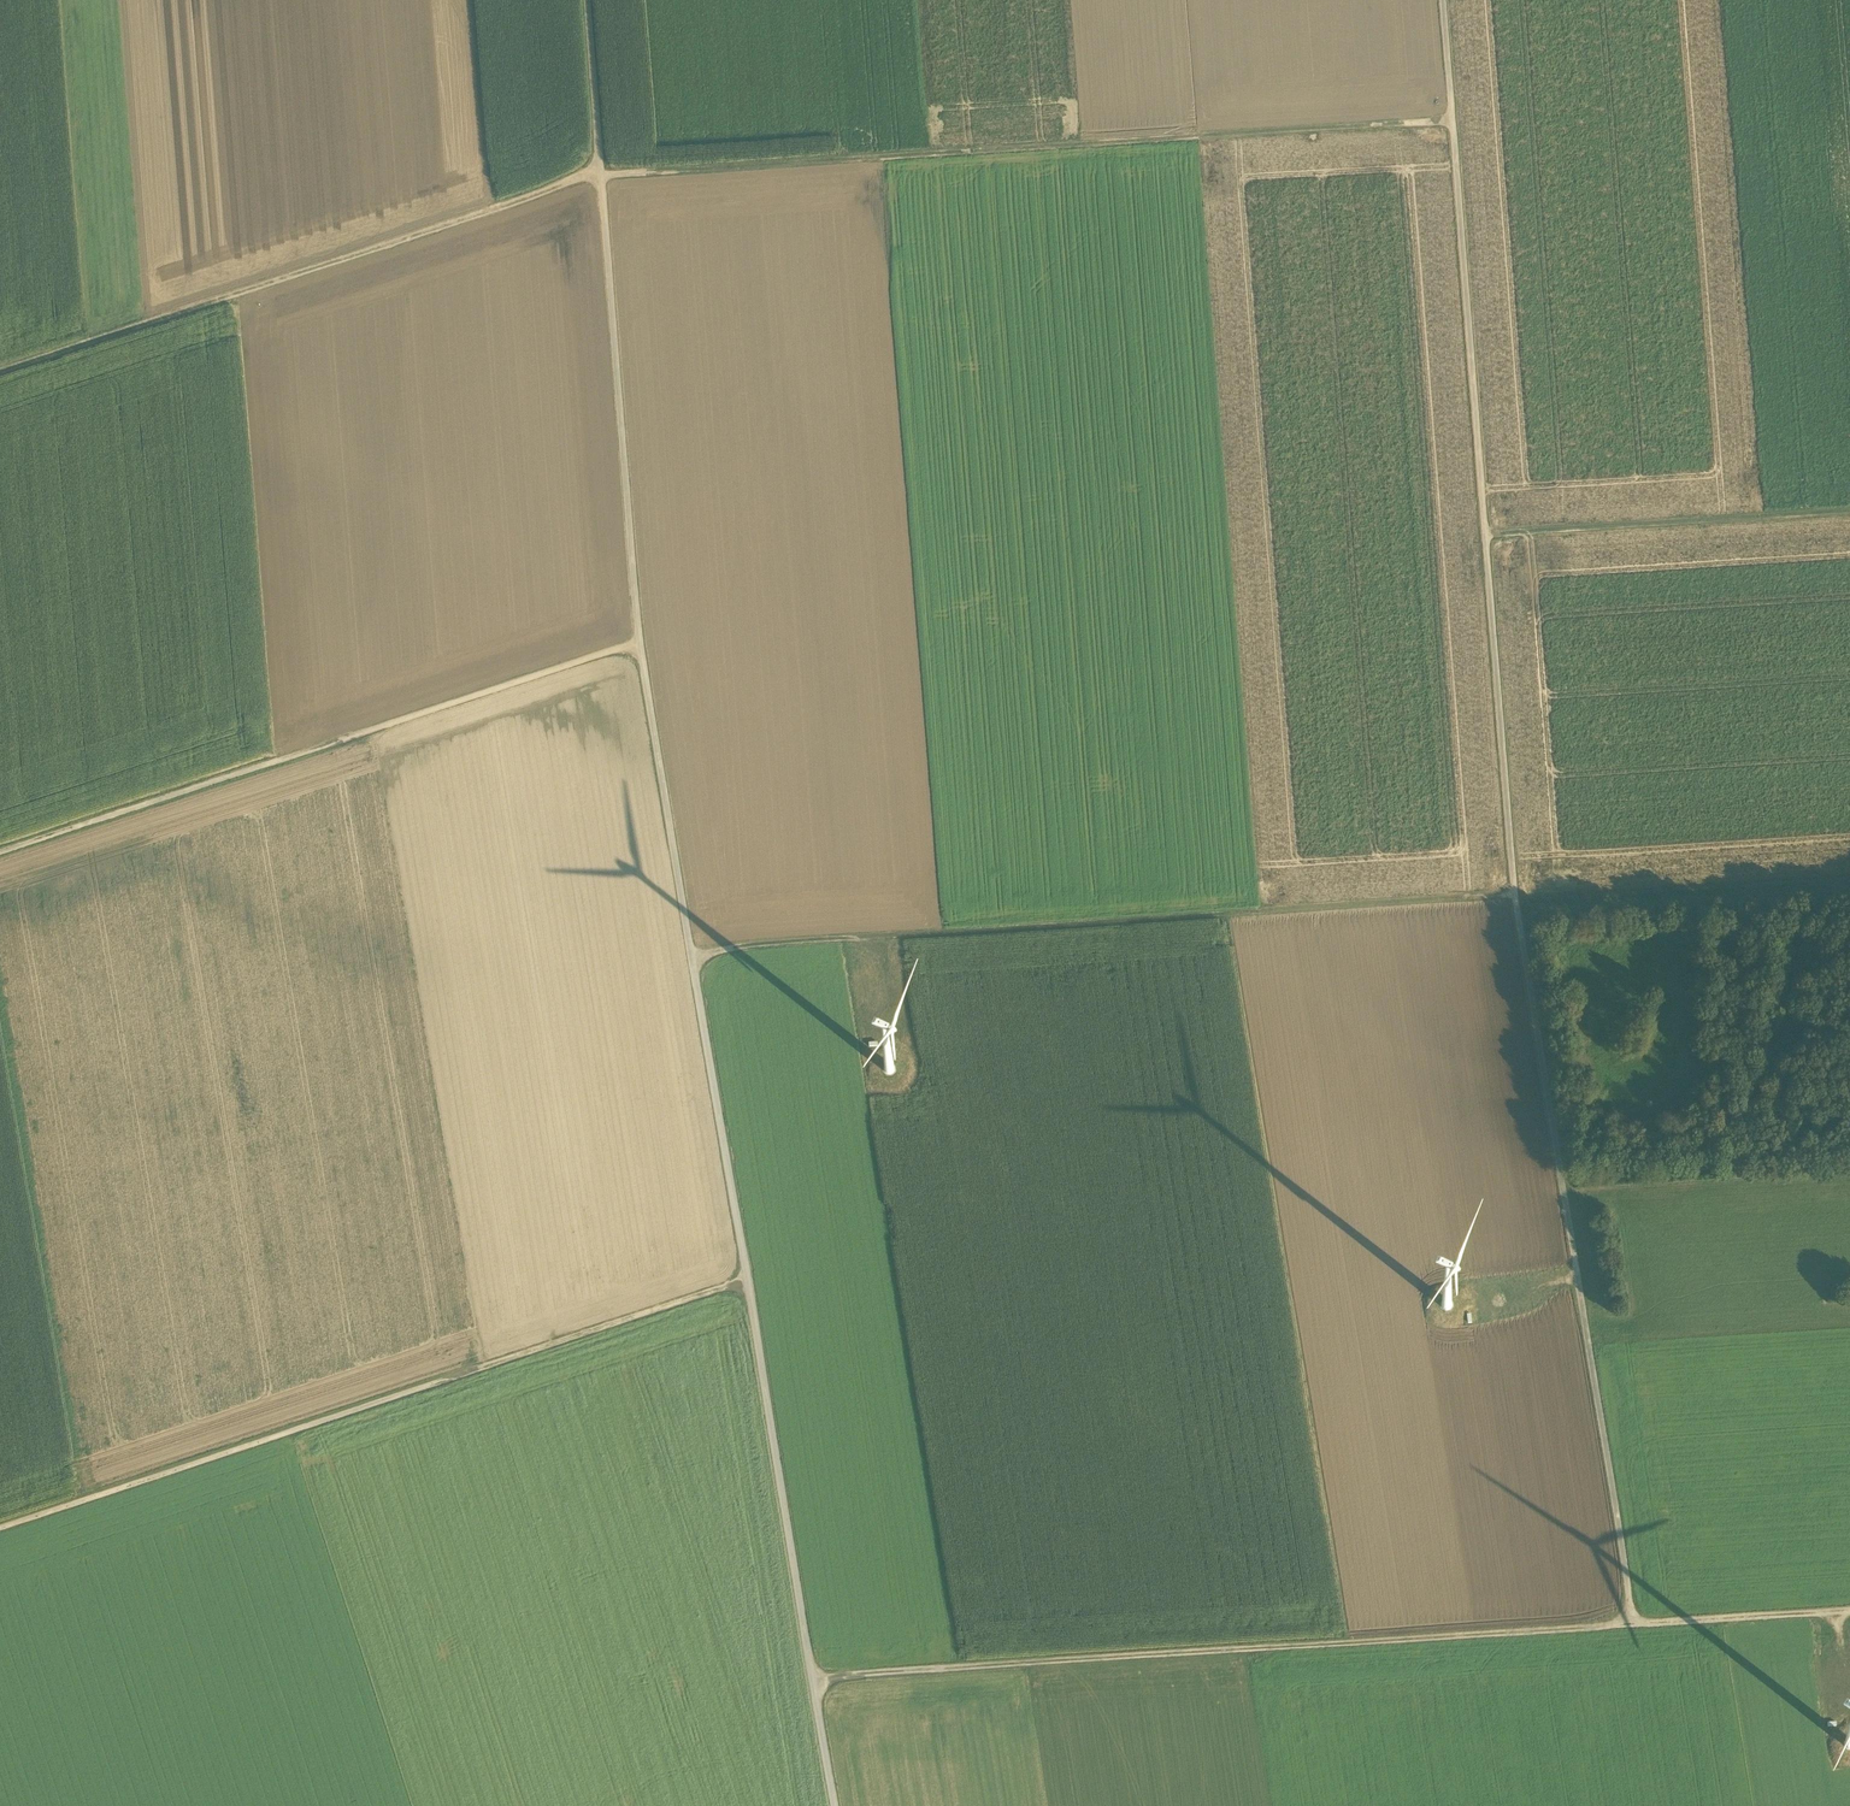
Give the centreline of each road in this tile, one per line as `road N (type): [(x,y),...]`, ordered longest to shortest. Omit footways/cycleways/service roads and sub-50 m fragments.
road 1 (track): [(1452,119),(1513,895),(1635,1624)]
road 2 (track): [(1849,1610),(811,1678)]
road 3 (track): [(690,948),(638,641),(587,0)]
road 4 (track): [(690,948),(832,1805)]
road 5 (track): [(1452,119),(601,174)]
road 6 (track): [(1513,895),(690,948)]
road 7 (track): [(745,1279),(0,1528)]
road 8 (track): [(0,851),(638,641)]
road 9 (track): [(0,371),(601,174)]
road 10 (track): [(1849,512),(1486,535)]

